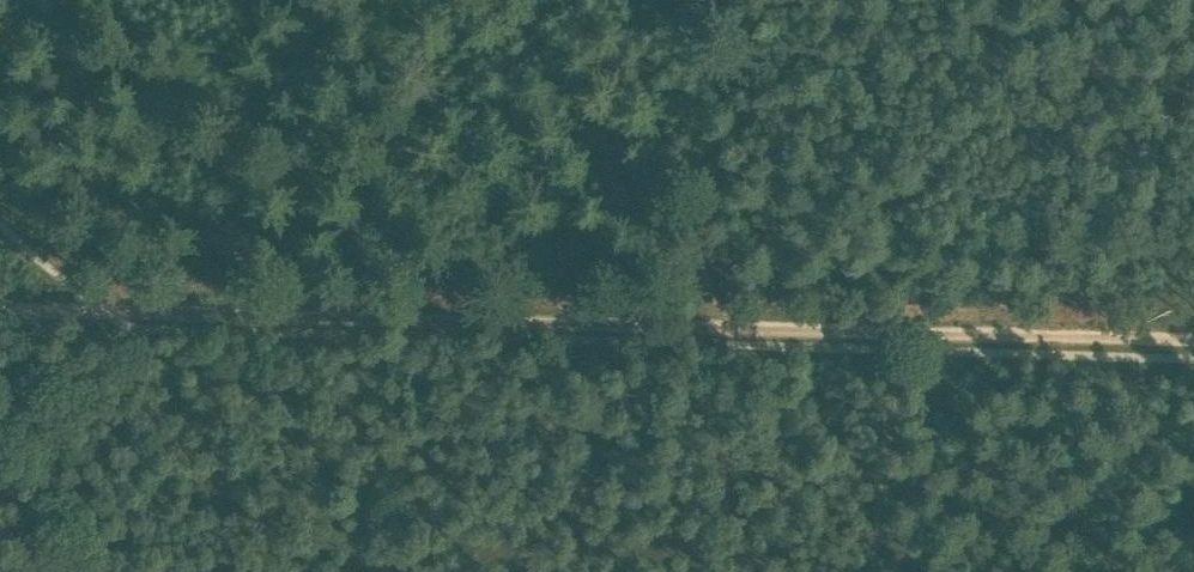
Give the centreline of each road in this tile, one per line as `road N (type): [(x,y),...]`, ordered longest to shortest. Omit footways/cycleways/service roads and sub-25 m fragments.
road 1 (track): [(726,0),(699,343)]
road 2 (track): [(924,335),(893,447),(883,571)]
road 3 (track): [(113,571),(0,412)]

